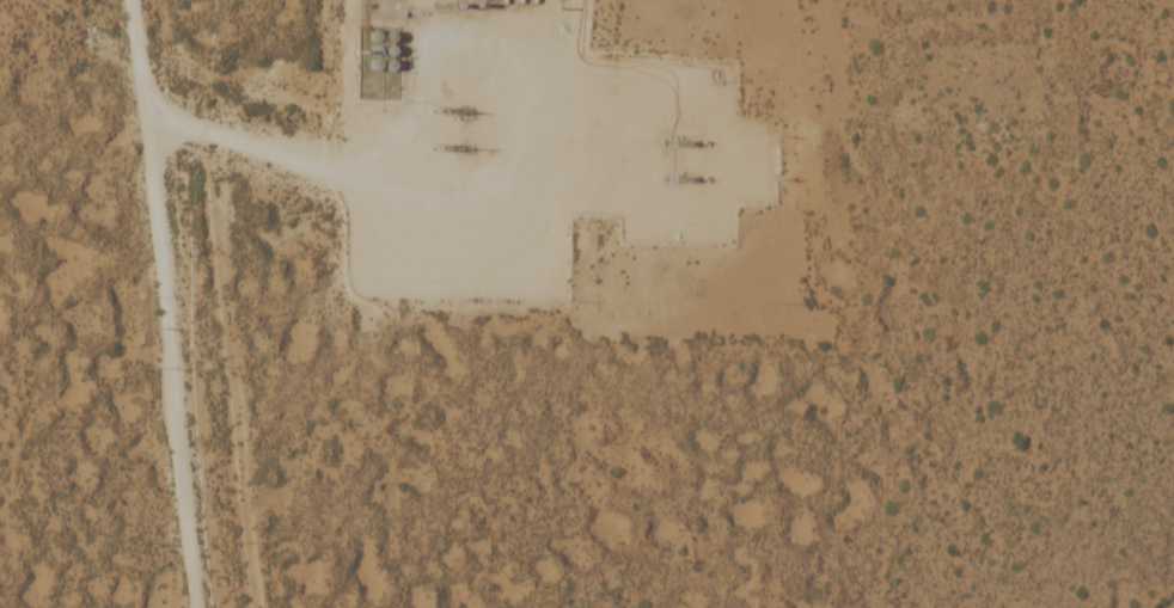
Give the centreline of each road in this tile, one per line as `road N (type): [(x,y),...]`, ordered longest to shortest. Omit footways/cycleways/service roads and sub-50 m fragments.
road 1 (residential): [(197,607),(136,0)]

